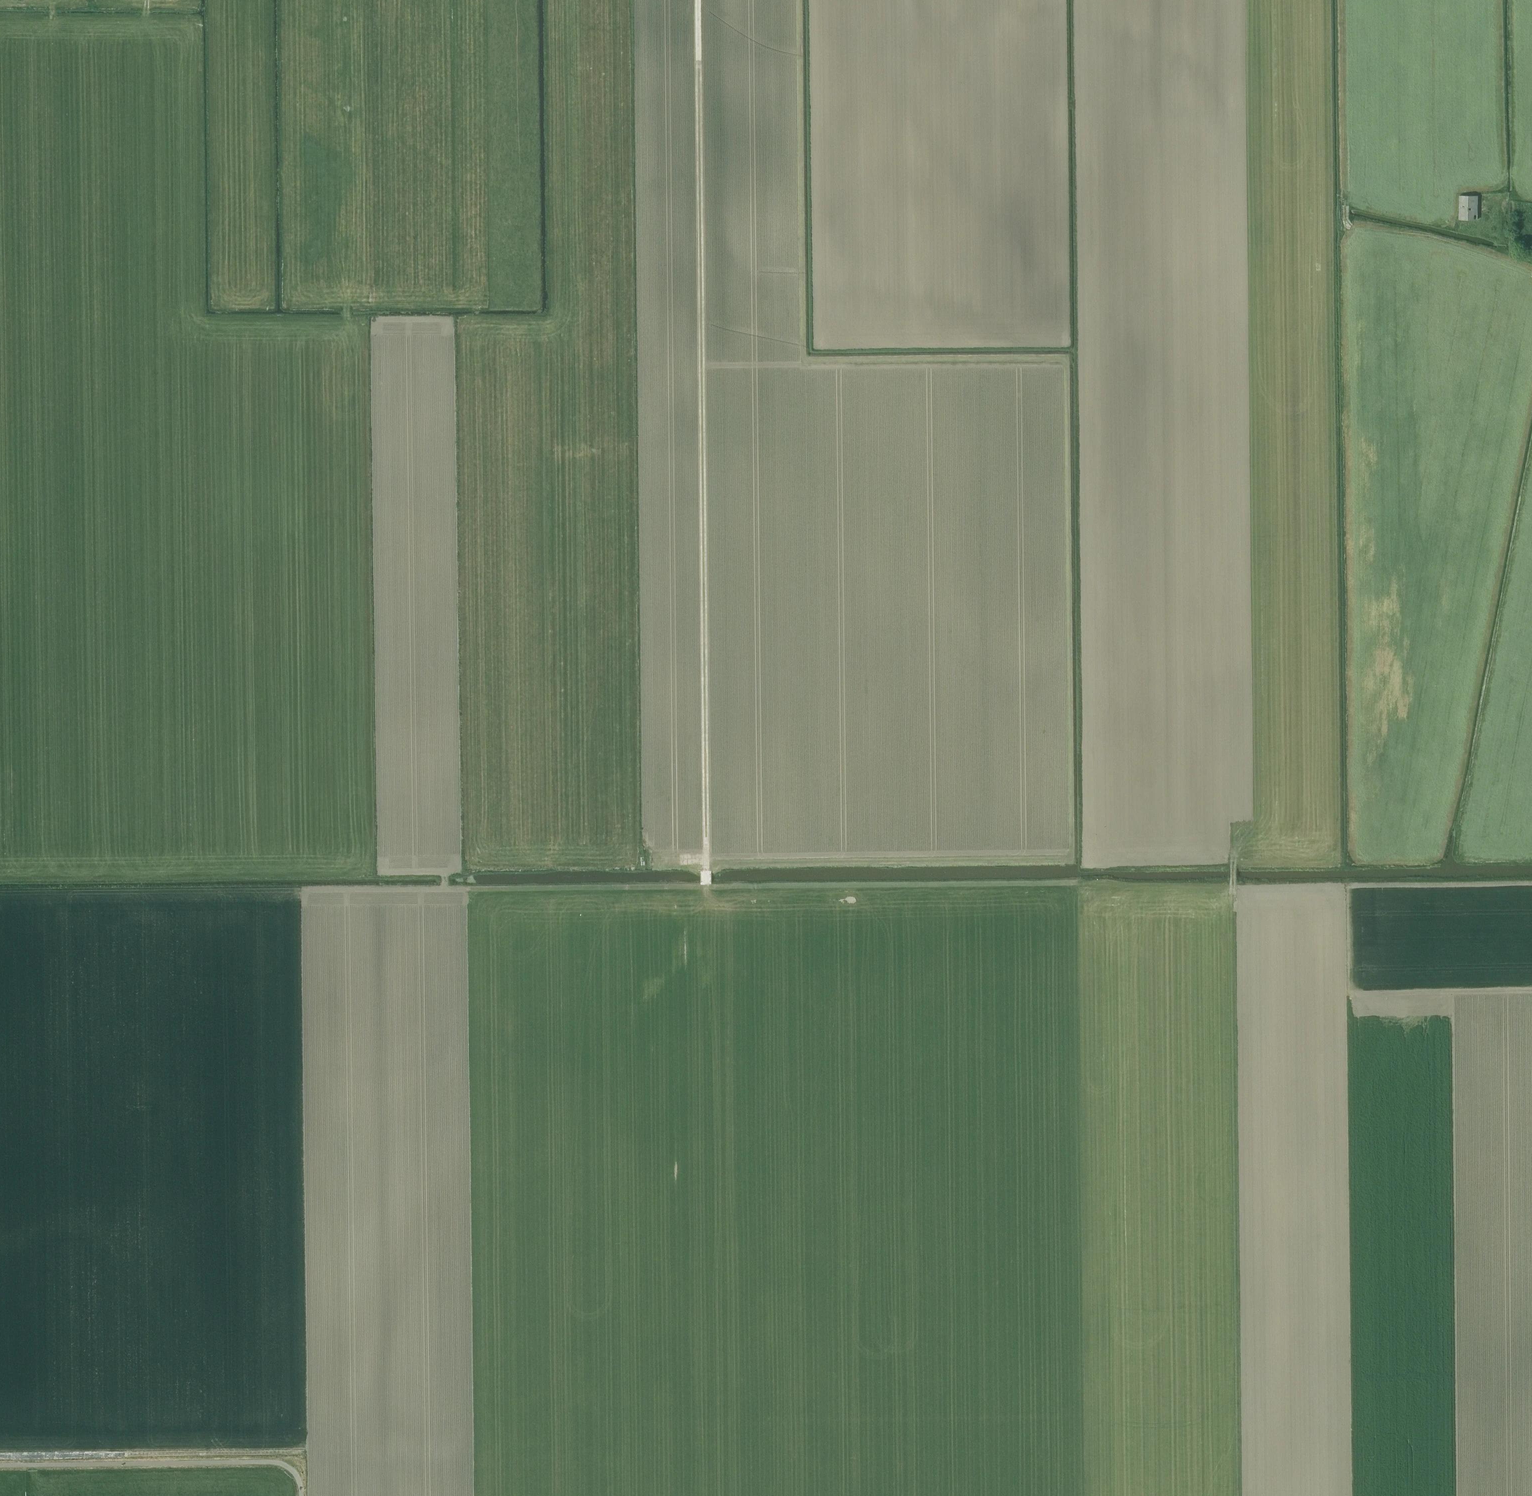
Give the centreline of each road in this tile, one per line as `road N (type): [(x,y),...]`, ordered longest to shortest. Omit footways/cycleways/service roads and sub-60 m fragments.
road 1 (track): [(700,0),(706,881)]
road 2 (track): [(1246,1495),(1237,871)]
road 3 (track): [(0,1455),(309,1453)]

